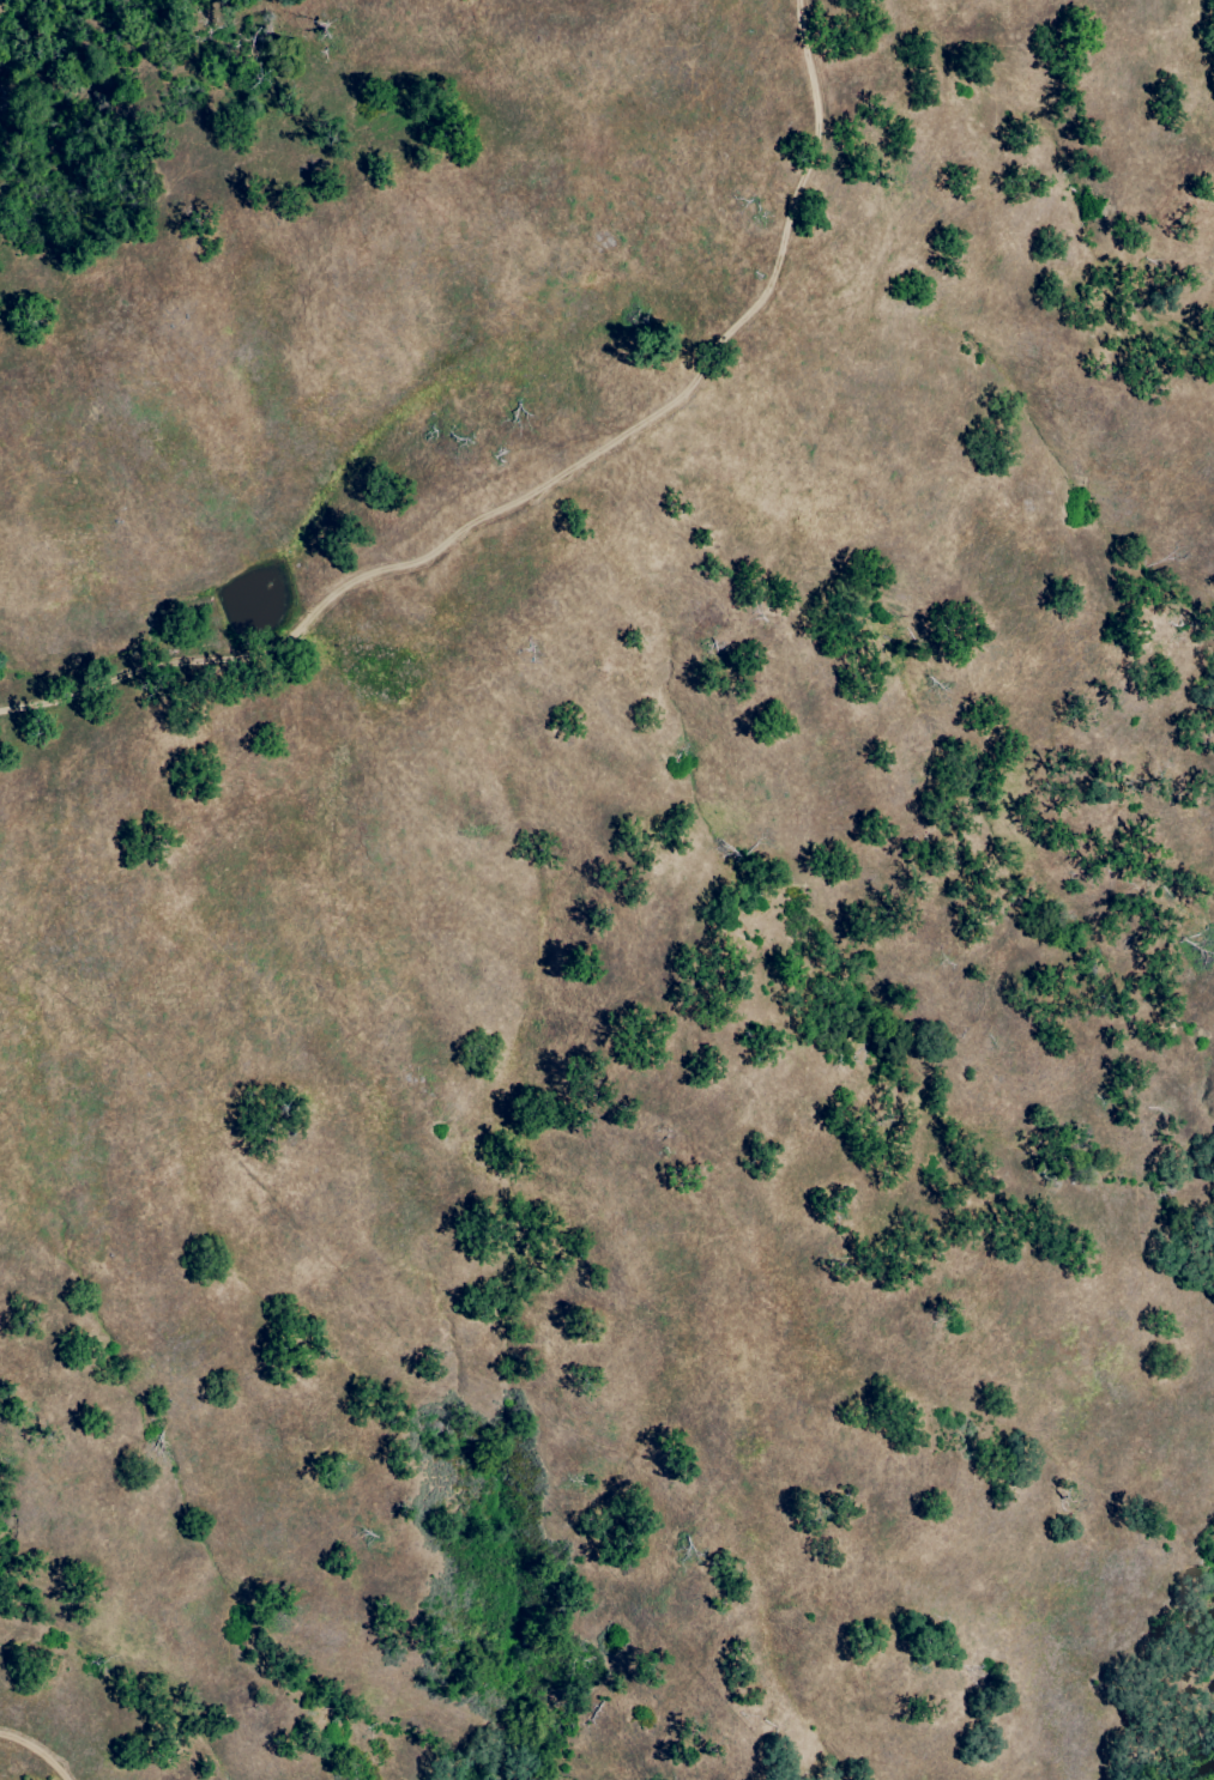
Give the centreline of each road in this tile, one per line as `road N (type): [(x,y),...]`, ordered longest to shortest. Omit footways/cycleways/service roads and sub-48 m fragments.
road 1 (track): [(0,716),(443,555),(484,514),(622,449),(706,377),(774,279),(801,168),(814,110),(793,0)]

